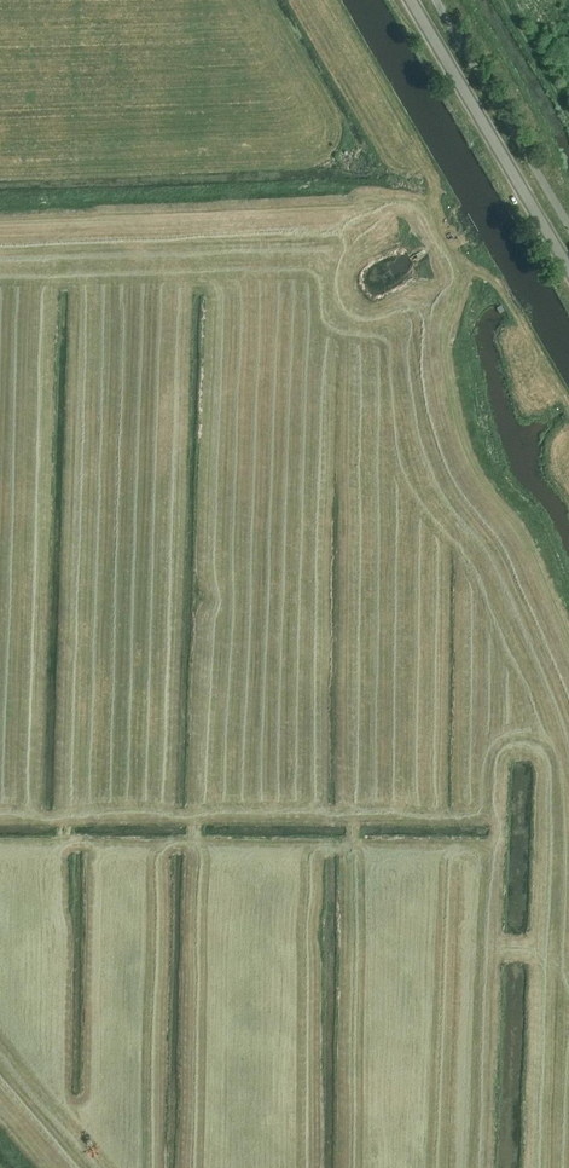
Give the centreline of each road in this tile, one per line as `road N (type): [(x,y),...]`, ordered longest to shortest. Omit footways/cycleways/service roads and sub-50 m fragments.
road 1 (tertiary): [(568,270),(411,0)]

